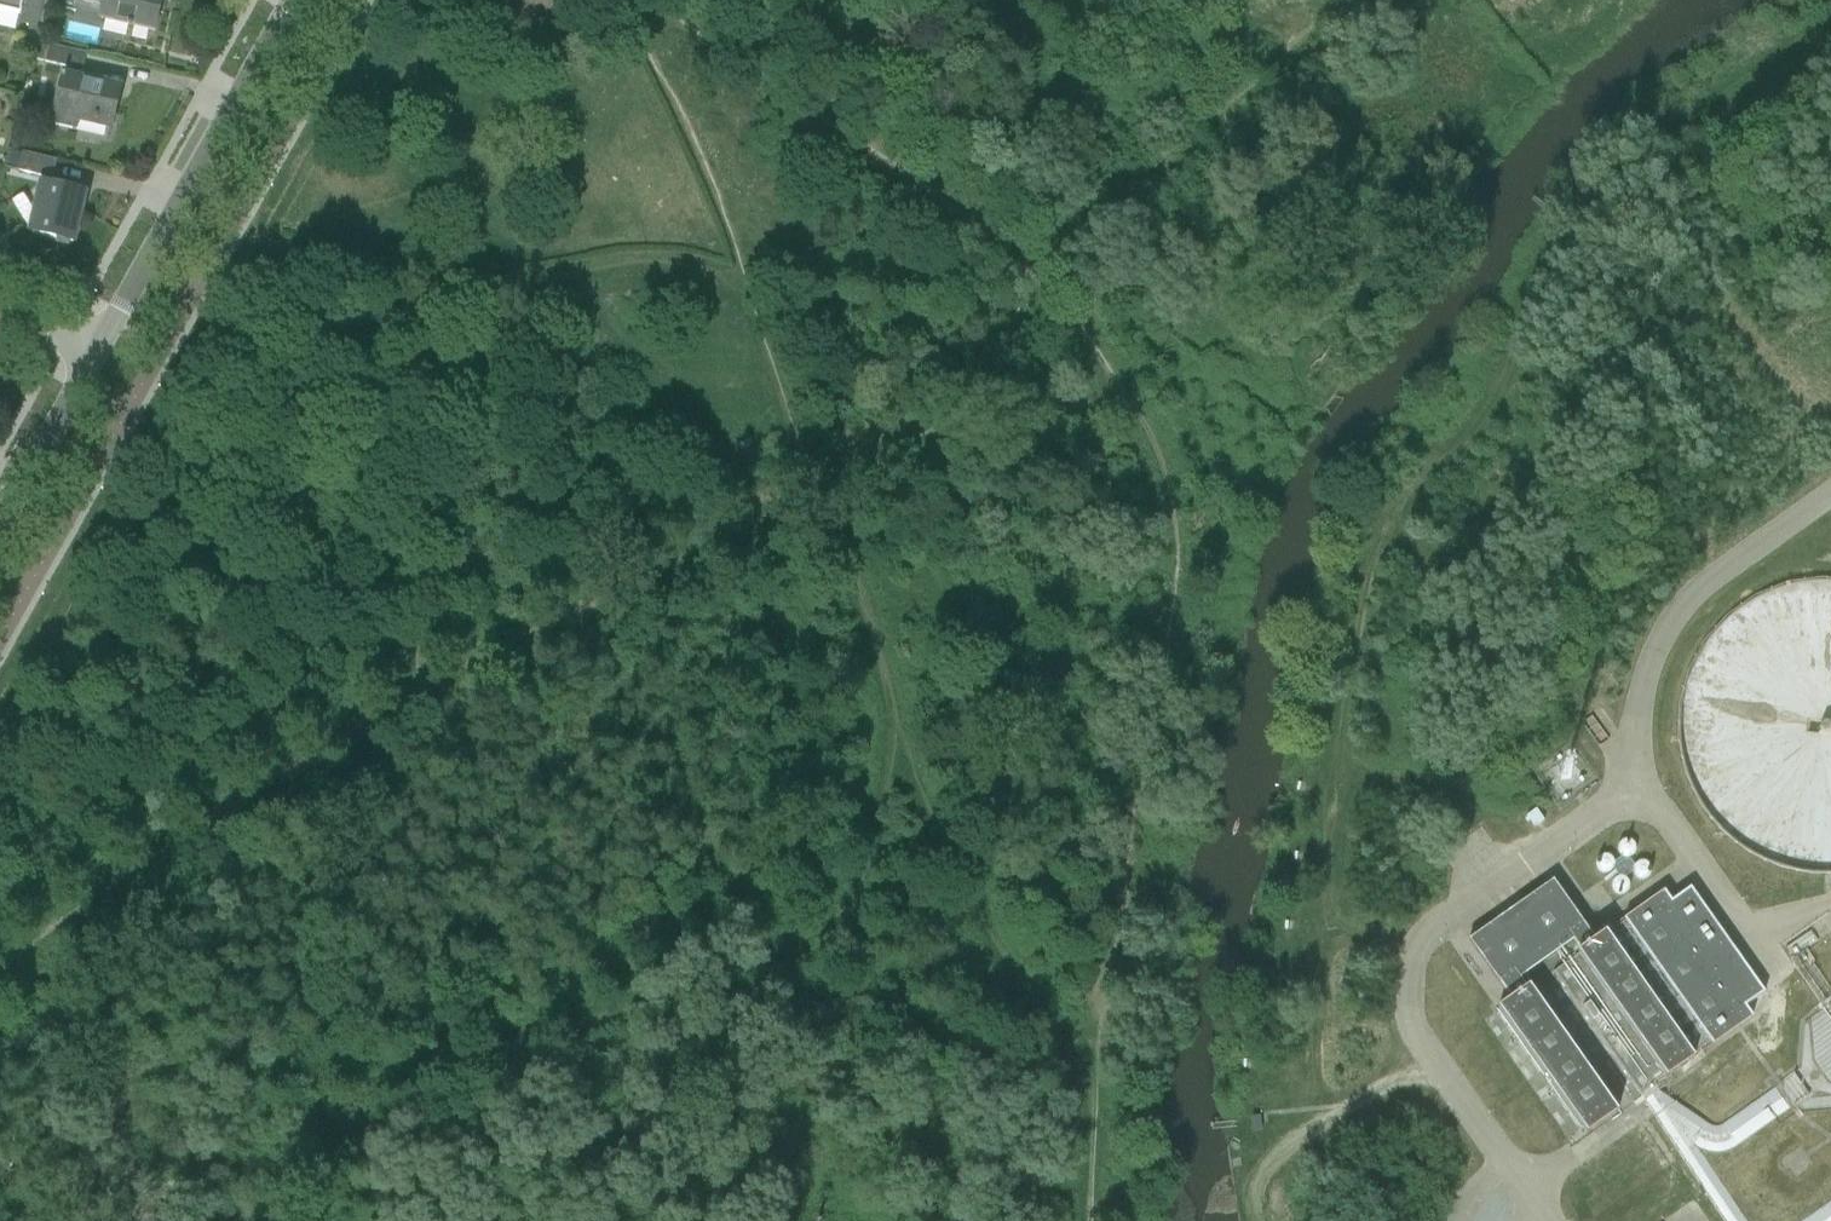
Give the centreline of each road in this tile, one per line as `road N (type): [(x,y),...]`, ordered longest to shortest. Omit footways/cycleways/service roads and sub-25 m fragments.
road 1 (tertiary): [(101,341),(290,0)]
road 2 (tertiary): [(0,520),(101,341)]

